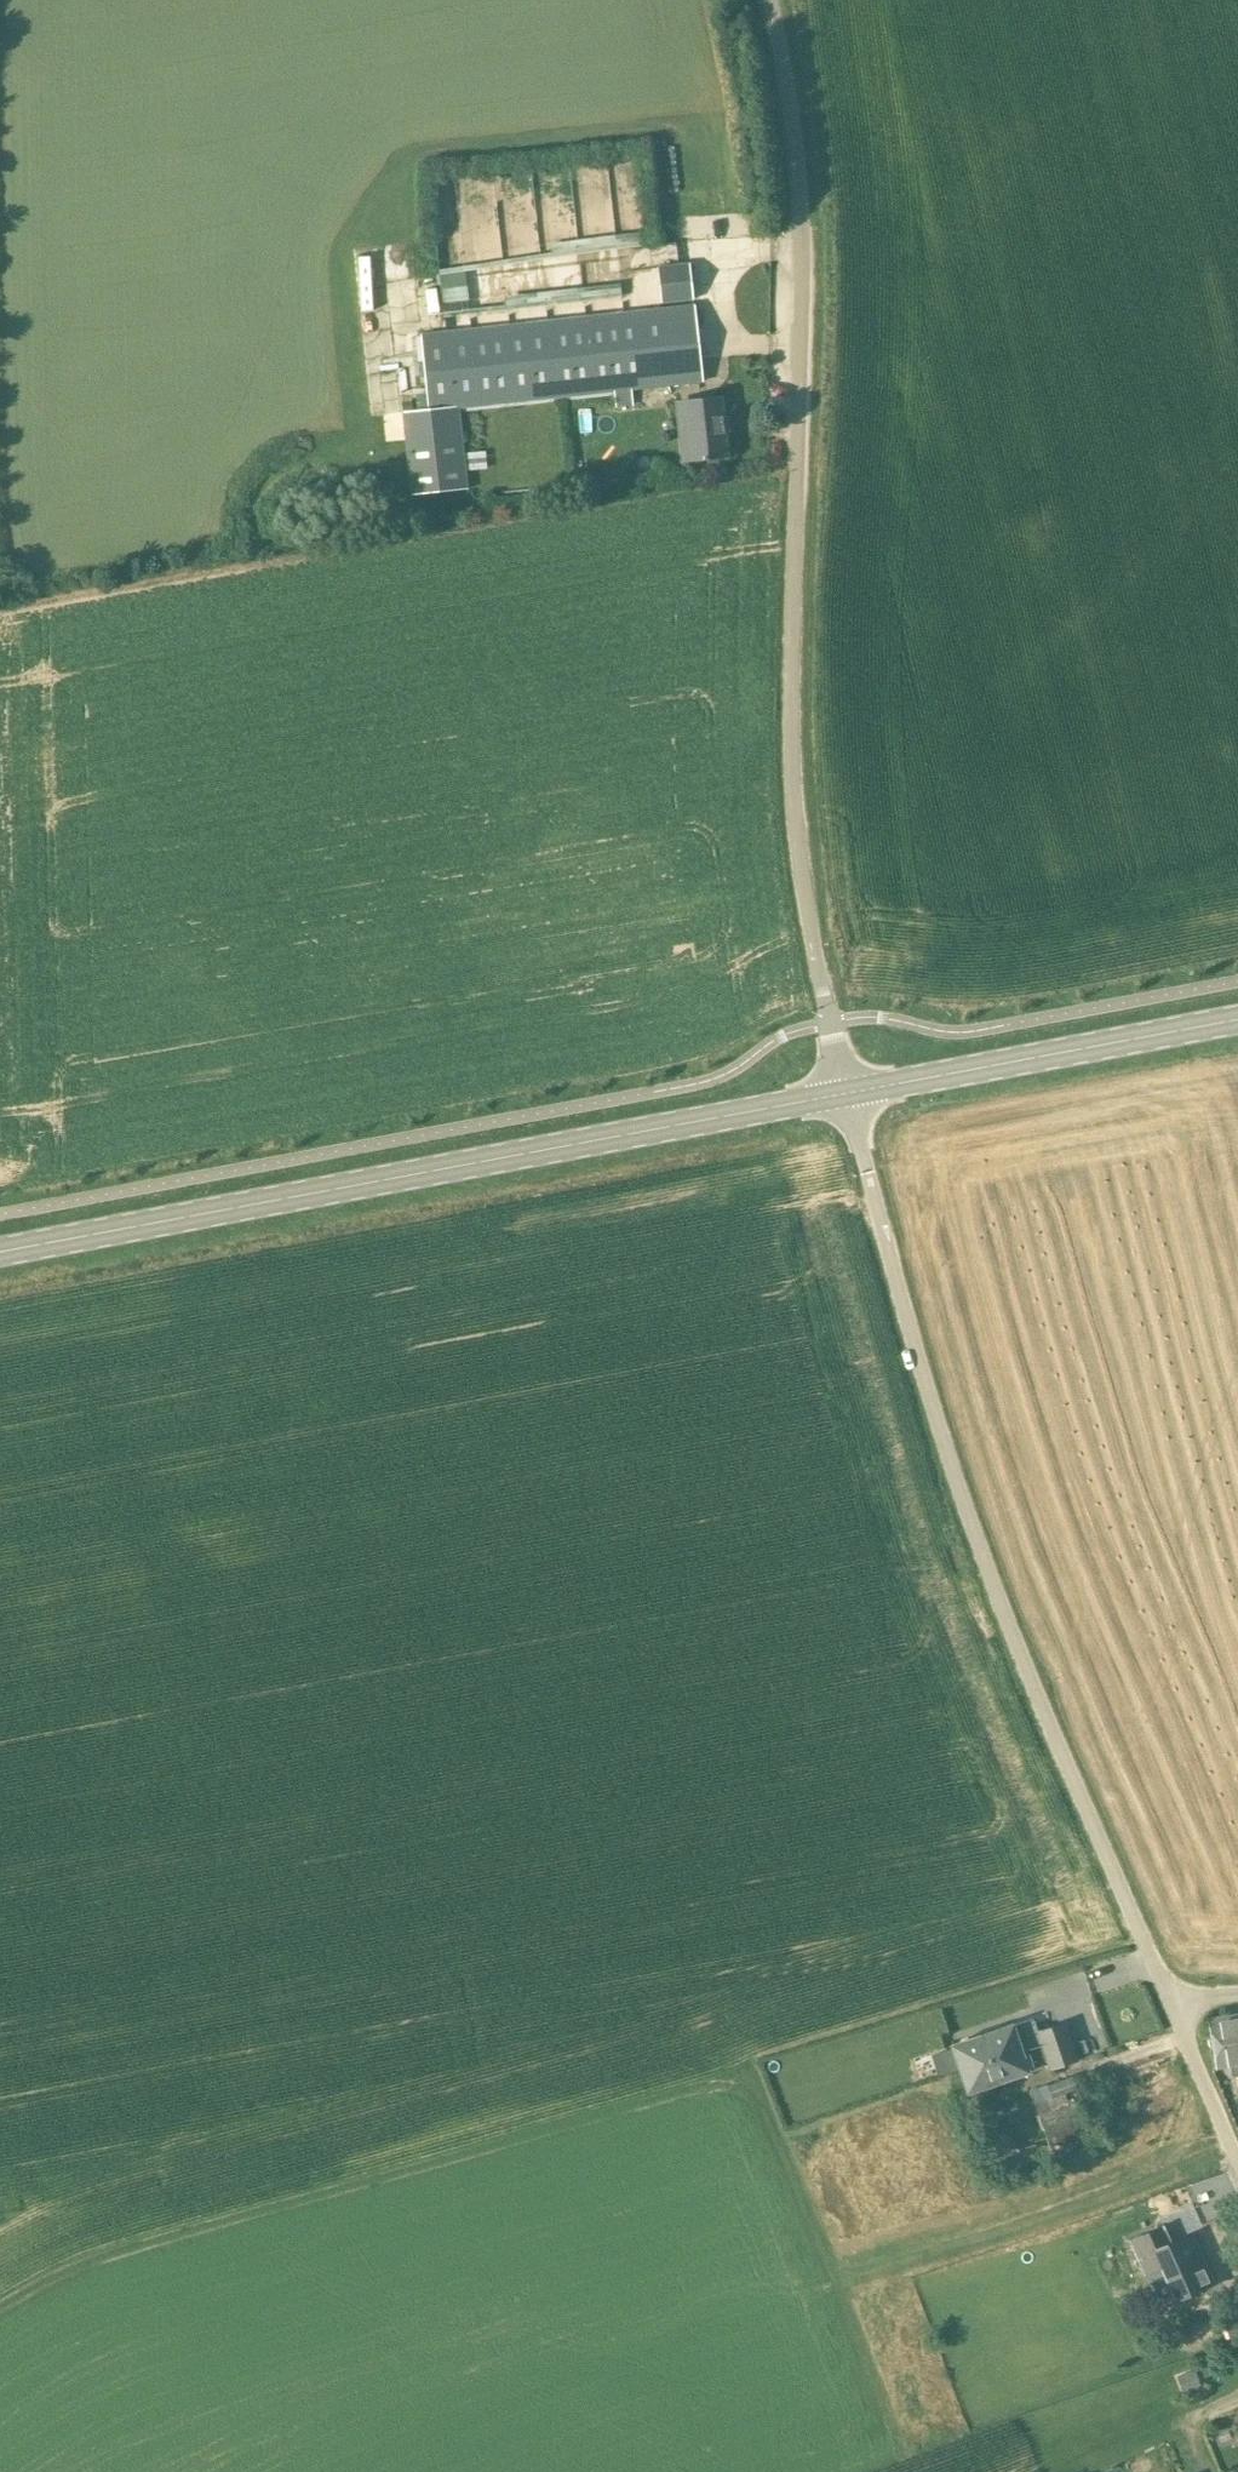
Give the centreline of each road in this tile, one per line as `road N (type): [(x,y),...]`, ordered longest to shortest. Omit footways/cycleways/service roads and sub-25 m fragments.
road 1 (unclassified): [(769,0),(793,125),(803,261),(791,734),(796,820),(831,1022)]
road 2 (unclassified): [(1172,2002),(979,1546),(849,1094)]
road 3 (secondary): [(0,1252),(849,1094)]
road 4 (secondary): [(849,1094),(1237,1021)]
road 5 (unclassified): [(1237,2153),(1172,2002)]

